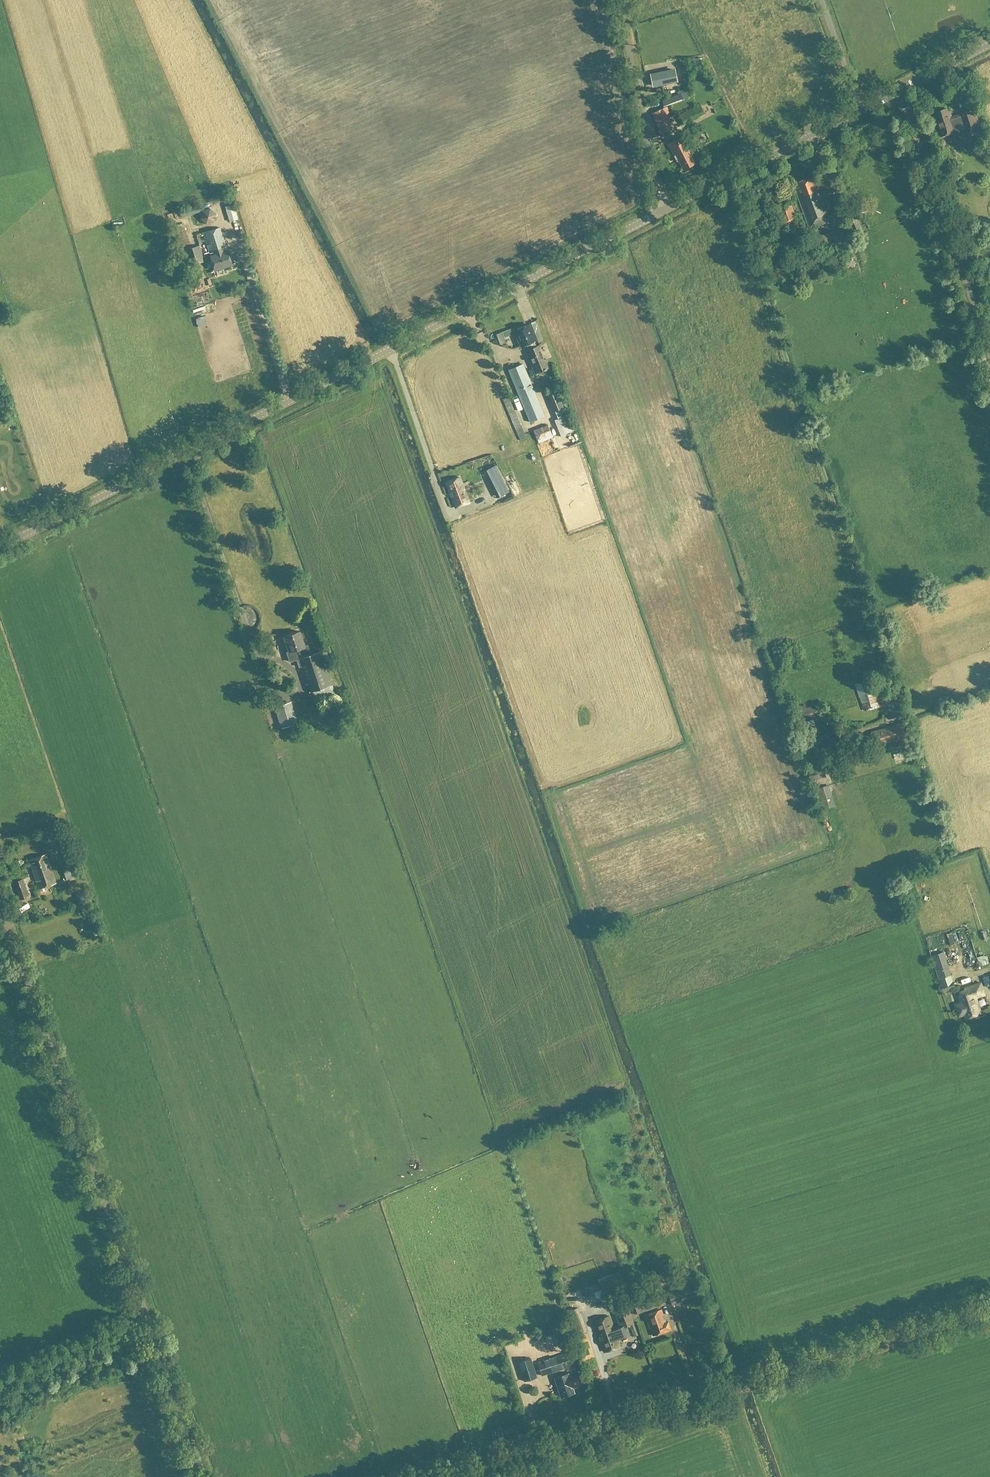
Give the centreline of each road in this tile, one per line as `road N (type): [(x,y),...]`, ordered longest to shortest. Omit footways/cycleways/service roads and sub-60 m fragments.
road 1 (unclassified): [(0,547),(660,215)]
road 2 (unclassified): [(209,1476),(0,900)]
road 3 (unclassified): [(469,1476),(989,1309)]
road 4 (track): [(723,182),(884,667)]
road 5 (unclassified): [(989,358),(901,91)]
road 6 (unclassified): [(660,215),(901,91)]
road 7 (unclassified): [(660,215),(619,0)]

